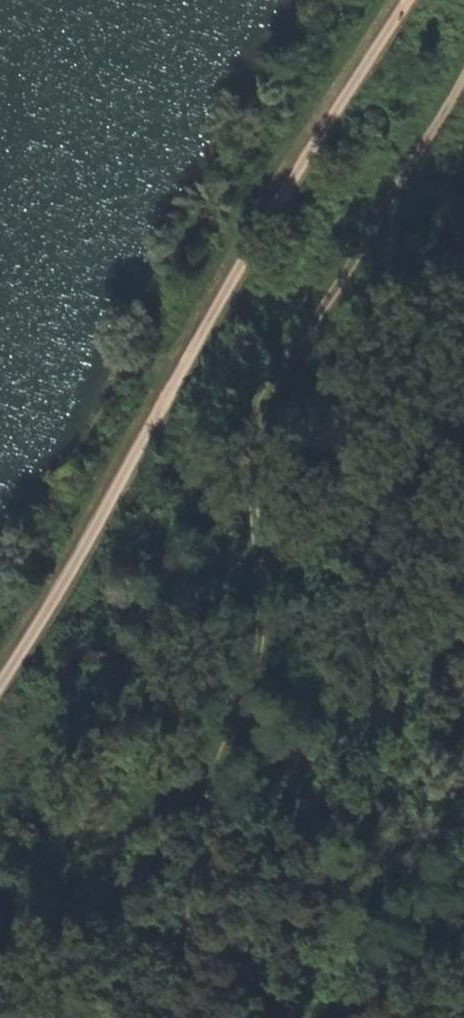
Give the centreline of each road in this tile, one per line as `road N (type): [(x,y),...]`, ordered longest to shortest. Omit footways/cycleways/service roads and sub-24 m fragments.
road 1 (track): [(100,1017),(177,917),(267,630),(266,405),(463,75)]
road 2 (track): [(408,0),(0,680)]

